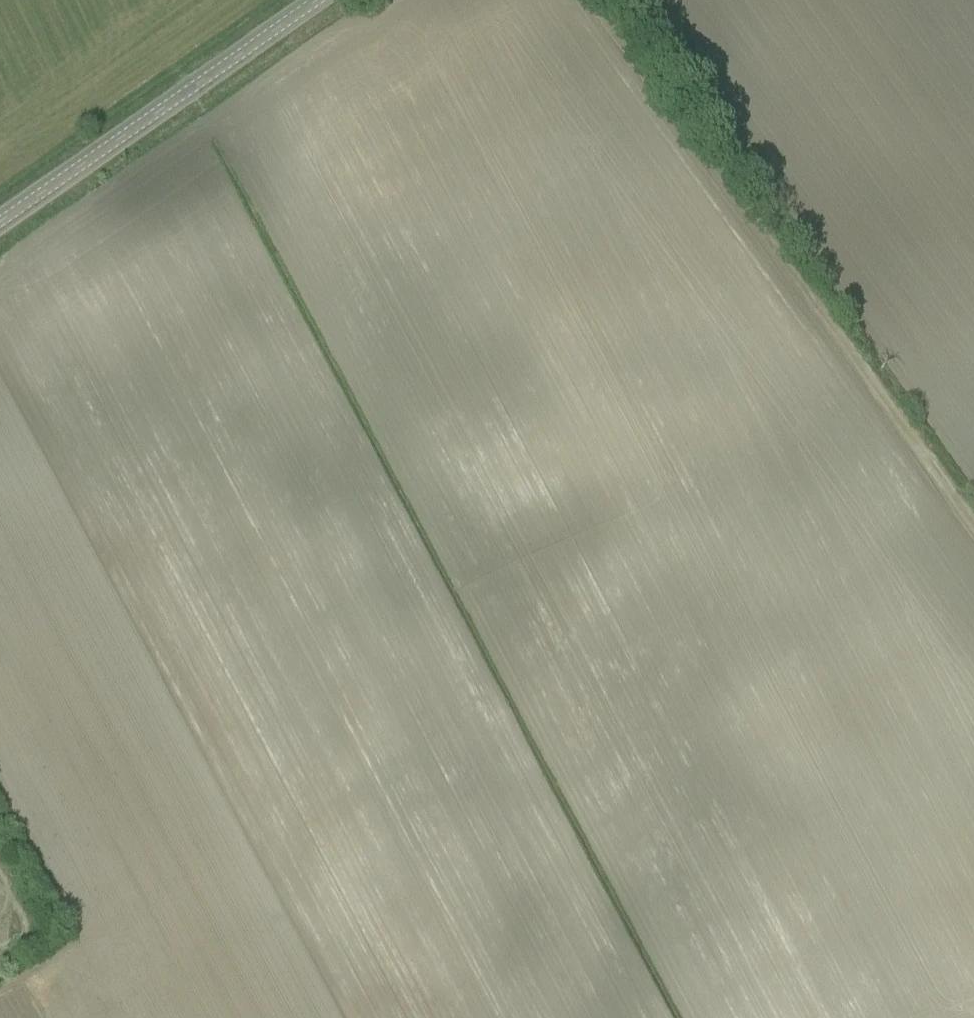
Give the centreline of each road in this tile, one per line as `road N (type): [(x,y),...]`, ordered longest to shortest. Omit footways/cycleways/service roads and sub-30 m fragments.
road 1 (track): [(599,0),(973,523)]
road 2 (tertiary): [(0,222),(320,0)]

